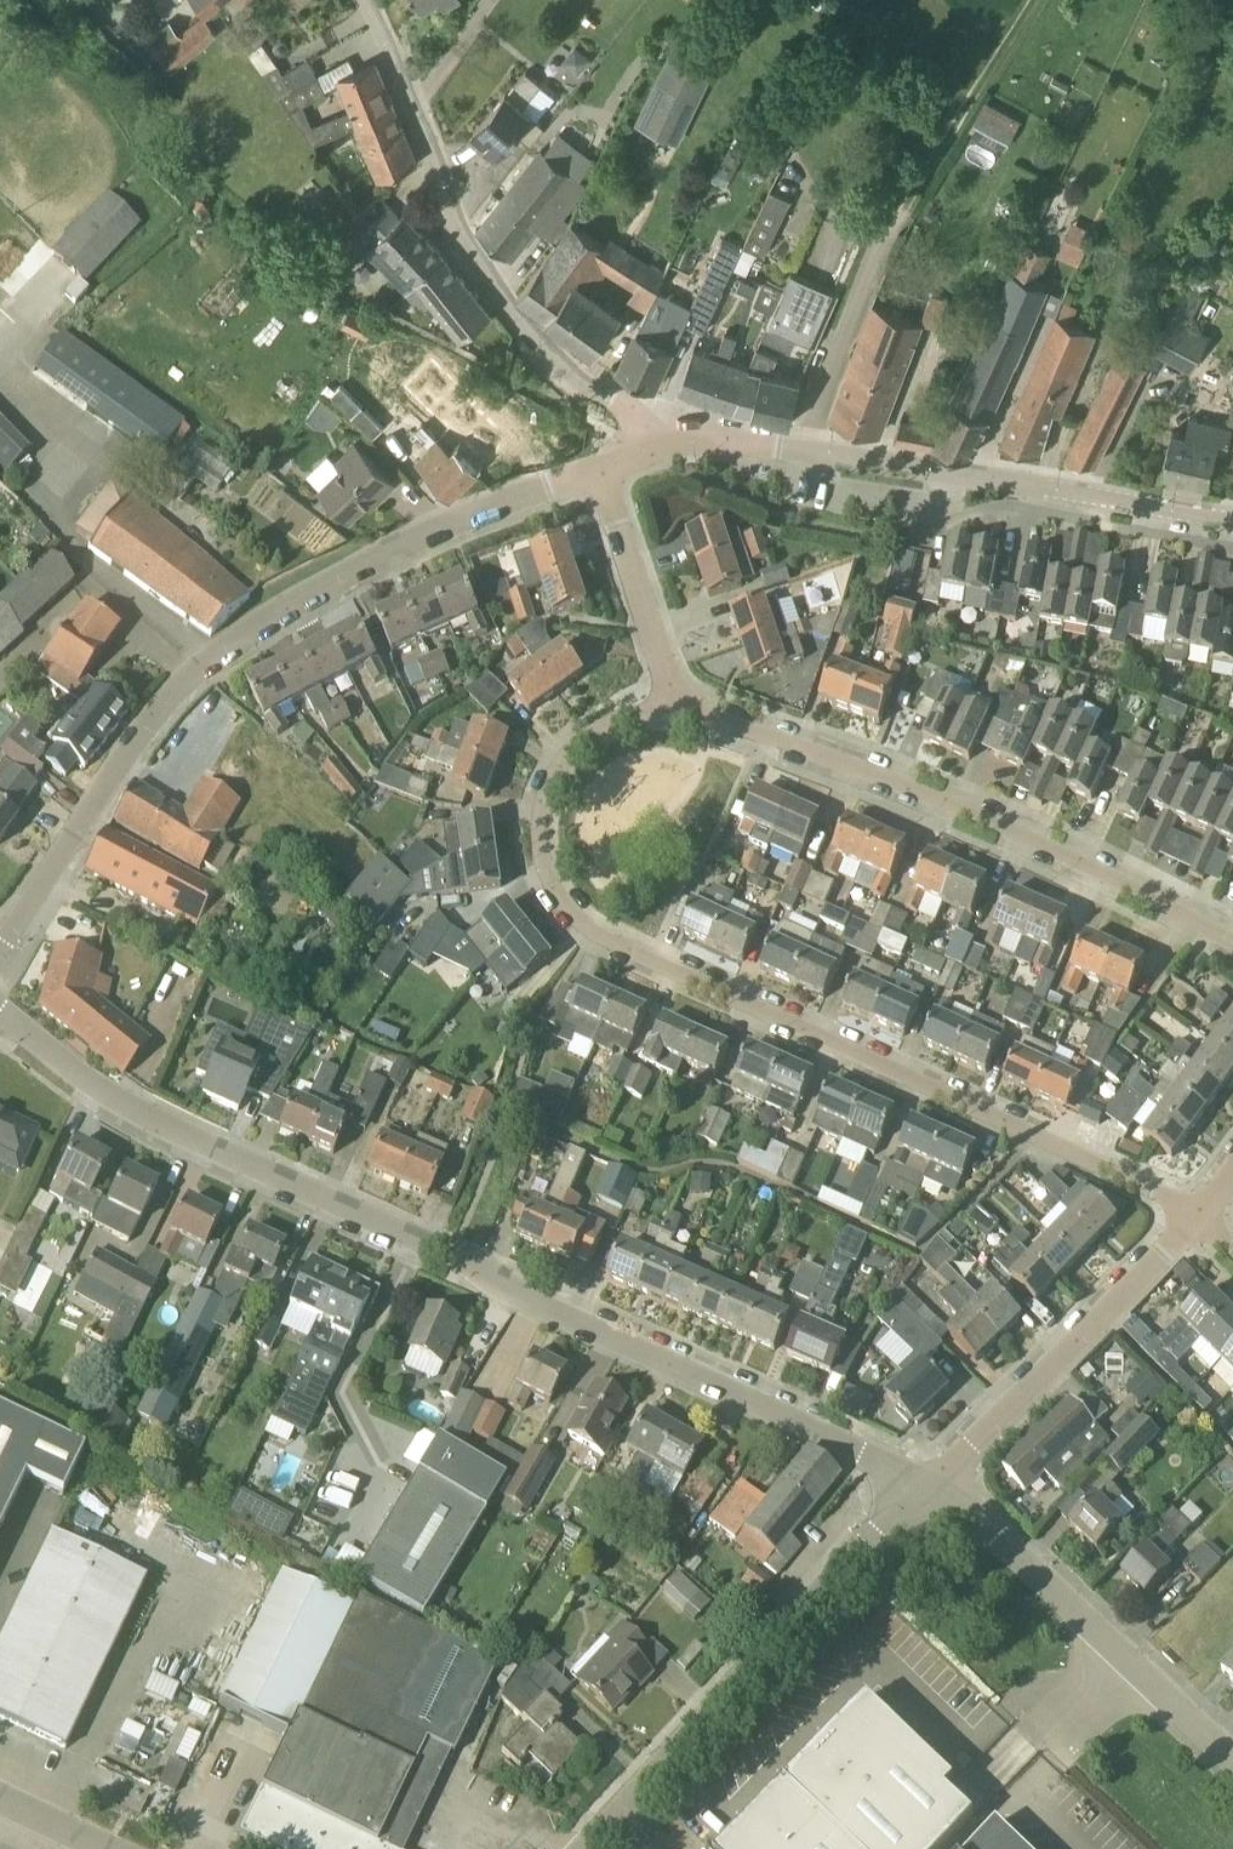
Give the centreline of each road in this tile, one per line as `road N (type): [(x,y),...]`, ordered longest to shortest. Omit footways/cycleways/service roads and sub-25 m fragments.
road 1 (residential): [(929,1489),(152,1121),(0,1019)]
road 2 (residential): [(1199,1218),(595,940),(558,903),(540,839),(550,787),(584,743),(625,720),(675,706)]
road 3 (residential): [(0,947),(133,749),(187,680),(234,638),(365,564),(602,469)]
road 4 (residential): [(675,706),(981,819),(1232,943)]
road 5 (residential): [(650,449),(629,404),(591,386),(519,323),(488,282),(362,0)]
road 6 (residential): [(811,451),(891,233),(1037,0)]
road 7 (residential): [(594,1848),(929,1489)]
road 8 (residential): [(1232,527),(811,451)]
road 9 (residential): [(1232,1768),(991,1533),(929,1489)]
road 10 (residential): [(929,1489),(1199,1218)]
road 11 (residential): [(675,706),(602,469)]
road 12 (residential): [(811,451),(650,449)]

